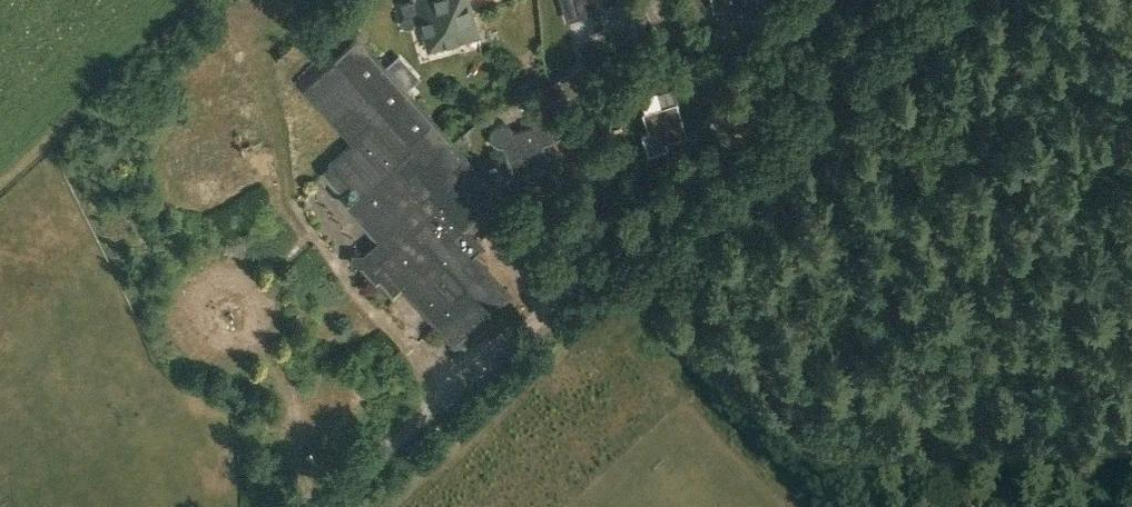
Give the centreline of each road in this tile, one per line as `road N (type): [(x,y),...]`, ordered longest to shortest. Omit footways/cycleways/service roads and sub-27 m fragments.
road 1 (track): [(940,0),(626,295)]
road 2 (track): [(626,295),(389,506)]
road 3 (track): [(626,295),(822,506)]

